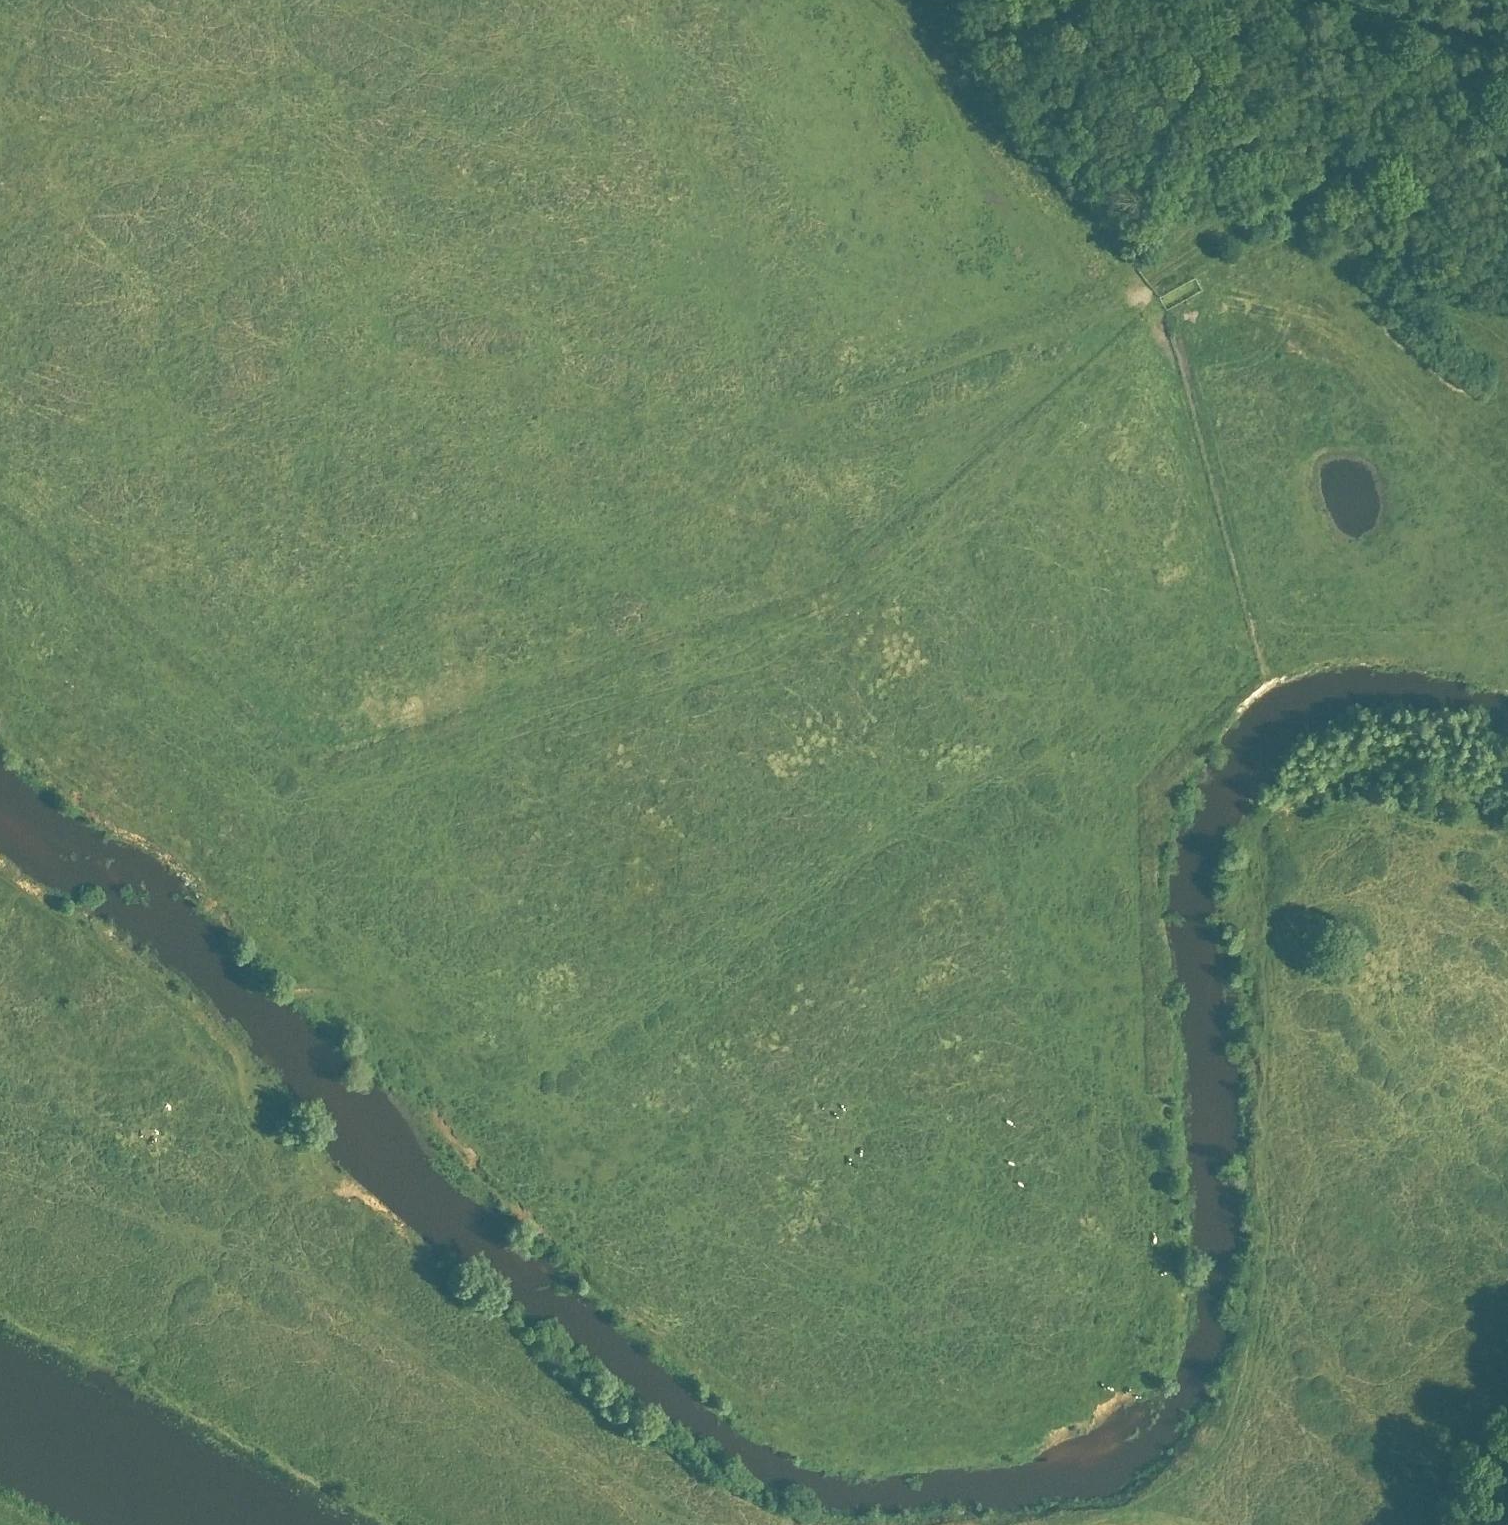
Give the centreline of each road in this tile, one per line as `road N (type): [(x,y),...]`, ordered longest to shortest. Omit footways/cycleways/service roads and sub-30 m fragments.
road 1 (track): [(1507,370),(1297,188)]
road 2 (track): [(1507,76),(1412,138),(1297,188)]
road 3 (track): [(1297,188),(1195,253)]

